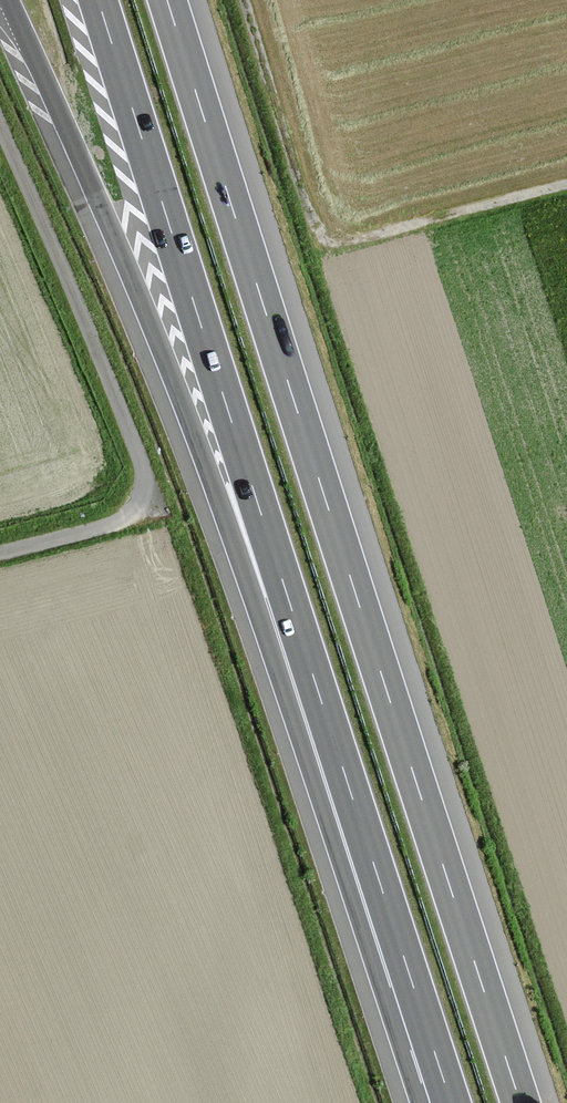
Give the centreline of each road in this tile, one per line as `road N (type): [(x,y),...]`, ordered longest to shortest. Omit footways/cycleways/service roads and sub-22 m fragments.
road 1 (motorway): [(521,1102),(168,0)]
road 2 (motorway): [(8,0),(299,631)]
road 3 (motorway): [(100,0),(299,631)]
road 4 (track): [(244,0),(312,219),(326,238),(352,240),(566,185)]
road 5 (motorway): [(299,631),(451,1102)]

